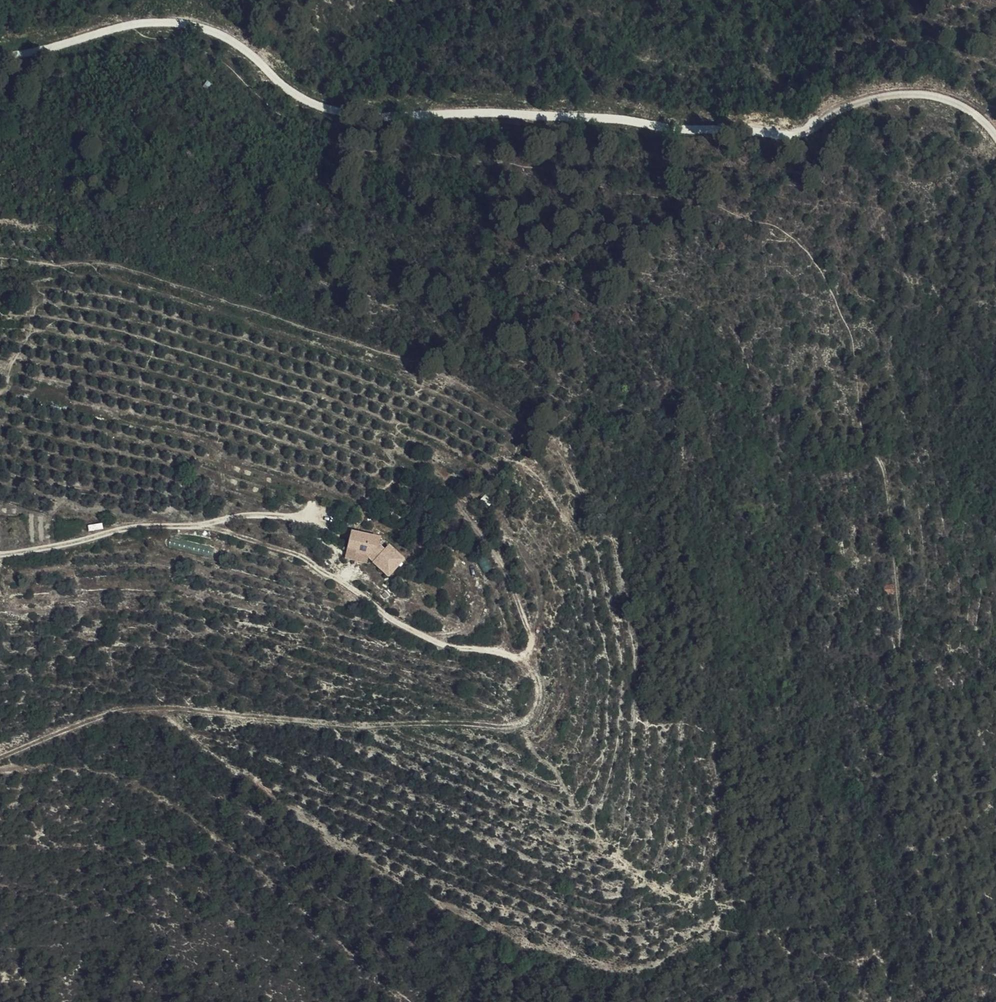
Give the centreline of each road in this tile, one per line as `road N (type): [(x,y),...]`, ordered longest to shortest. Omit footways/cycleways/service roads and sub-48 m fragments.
road 1 (track): [(995,139),(969,109),(908,94),(785,132),(587,112),(354,112),(313,100),(235,37),(190,21),(134,24),(0,53)]
road 2 (track): [(0,556),(250,514),(315,524)]

